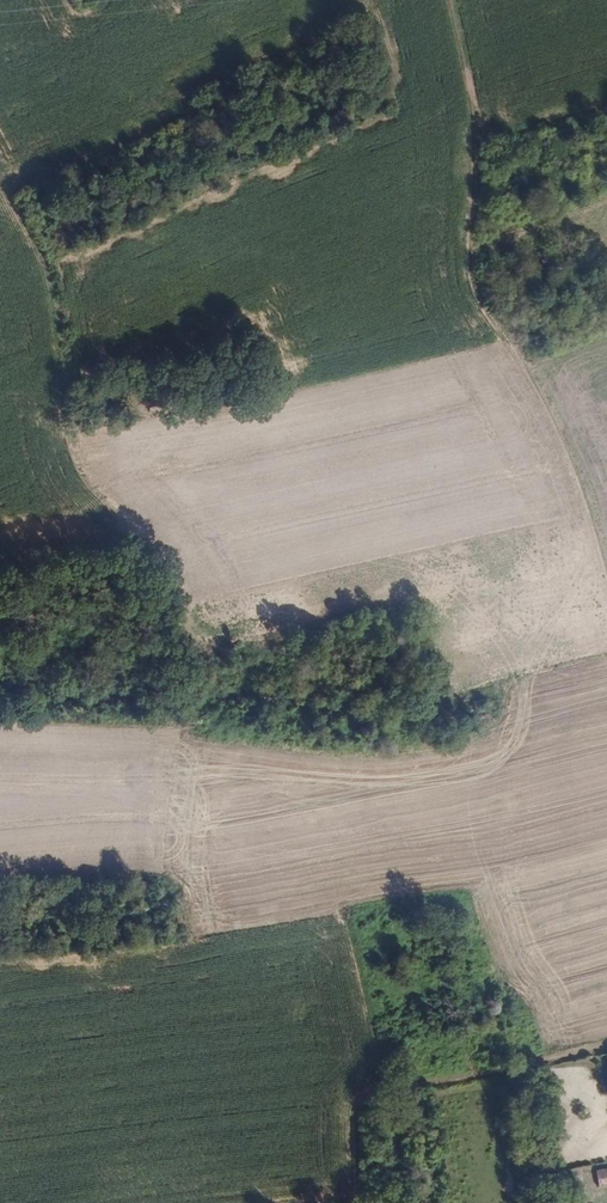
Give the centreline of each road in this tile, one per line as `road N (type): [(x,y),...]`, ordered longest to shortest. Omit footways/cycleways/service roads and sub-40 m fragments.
road 1 (track): [(453,0),(480,155),(475,273),(546,390),(606,557)]
road 2 (track): [(332,1202),(356,1200),(356,1116),(377,1088),(510,1072),(606,1043)]
road 3 (track): [(447,696),(606,656)]

